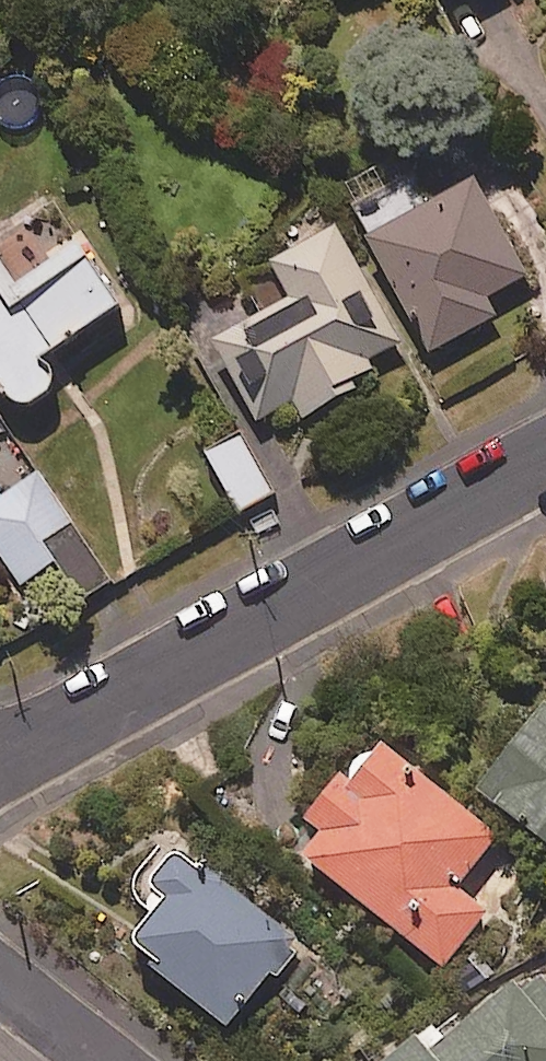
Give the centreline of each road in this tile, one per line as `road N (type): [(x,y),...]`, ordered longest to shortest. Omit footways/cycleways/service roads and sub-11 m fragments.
road 1 (residential): [(545,456),(0,759)]
road 2 (residential): [(0,982),(101,1060)]

